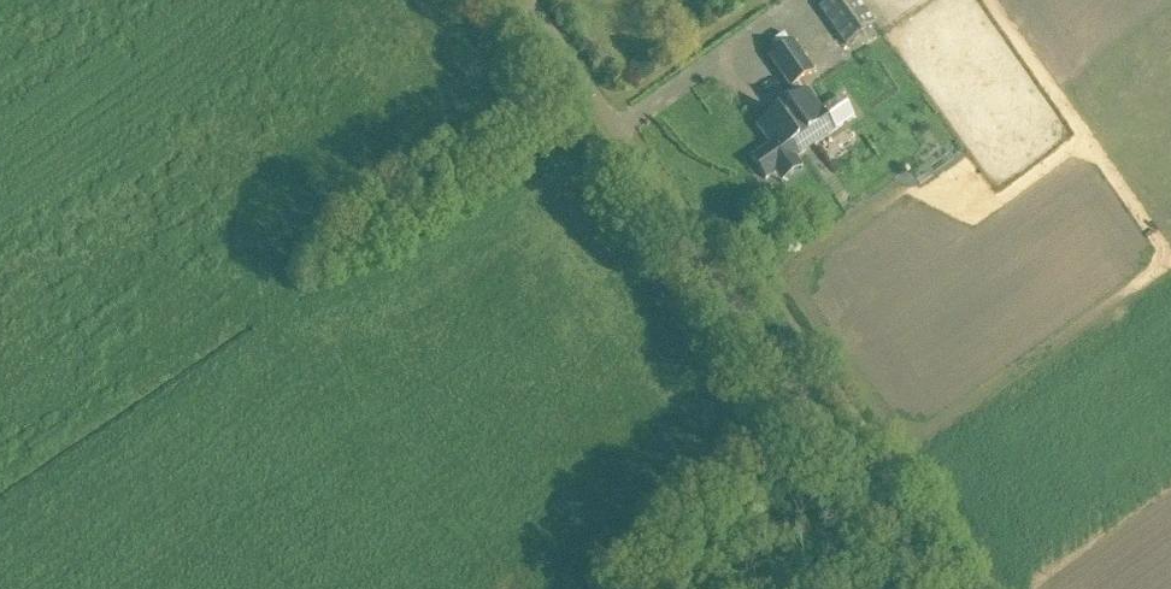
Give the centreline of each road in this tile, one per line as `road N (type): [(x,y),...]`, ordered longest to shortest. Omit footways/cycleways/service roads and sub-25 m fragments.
road 1 (unclassified): [(933,588),(526,0)]

